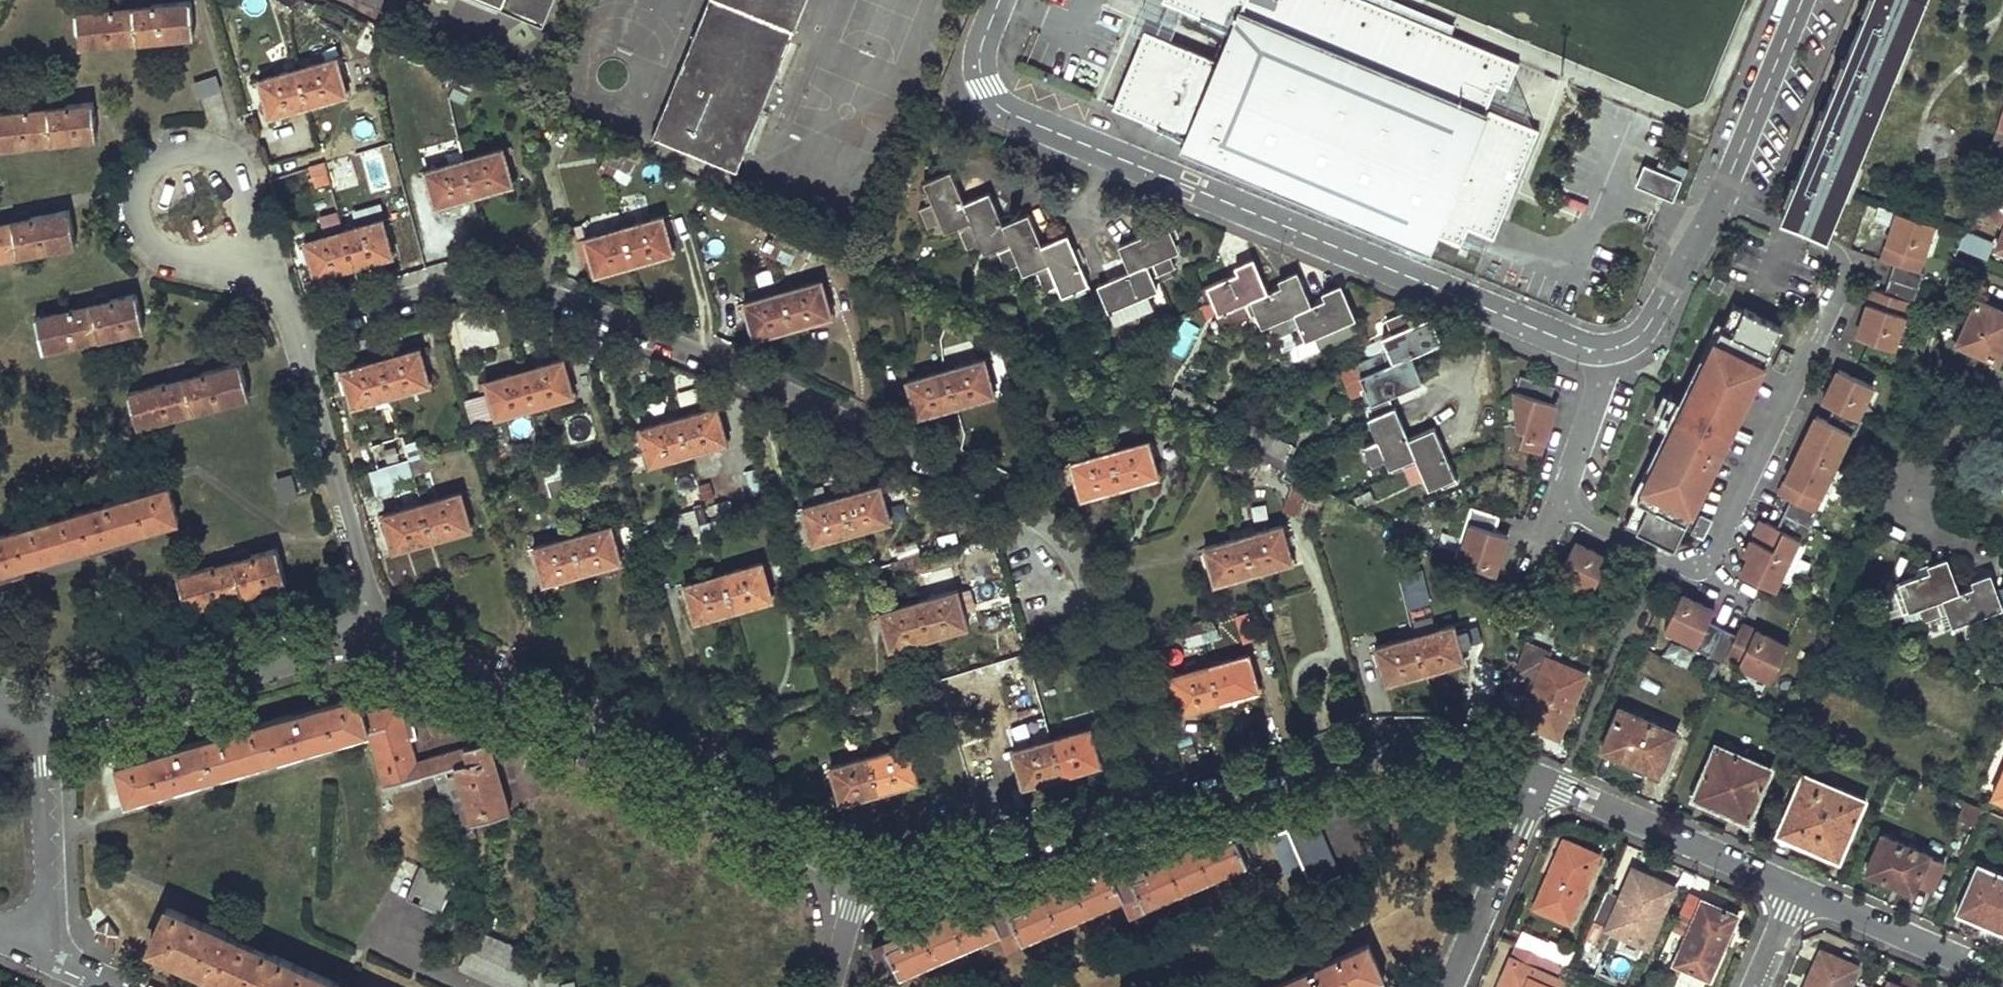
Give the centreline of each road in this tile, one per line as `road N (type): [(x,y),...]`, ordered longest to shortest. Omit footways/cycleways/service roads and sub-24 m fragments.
road 1 (residential): [(304,330),(498,279),(780,392),(1026,510),(1076,557),(1090,586),(1162,801)]
road 2 (residential): [(1596,351),(1012,115),(984,89),(980,70),(980,47),(1000,0)]
road 3 (residential): [(1722,201),(1827,248),(1845,271),(1725,538),(1712,558),(1683,565),(1559,507)]
road 4 (residential): [(380,636),(826,865),(860,875)]
road 5 (residential): [(1162,801),(1385,738),(1467,747),(1536,778)]
road 6 (residential): [(41,711),(380,636)]
road 7 (residential): [(380,636),(304,330)]
road 8 (residential): [(860,875),(904,875),(1162,801)]
road 9 (residential): [(1536,778),(1795,891)]
road 10 (residential): [(51,955),(41,711)]
road 11 (residential): [(1448,986),(1536,778)]
road 12 (residential): [(1795,891),(2002,980)]
road 13 (residential): [(1802,0),(1722,201)]
road 14 (residential): [(1722,201),(1648,327),(1635,343),(1596,351)]
road 15 (residential): [(232,249),(249,215),(242,178),(226,160),(183,149),(144,170)]
road 16 (residential): [(144,170),(132,200),(133,222),(163,260),(197,266),(232,249)]
road 17 (residential): [(1596,351),(1597,388),(1559,507)]
road 18 (residential): [(1917,518),(1952,440),(1967,429),(2002,435)]

